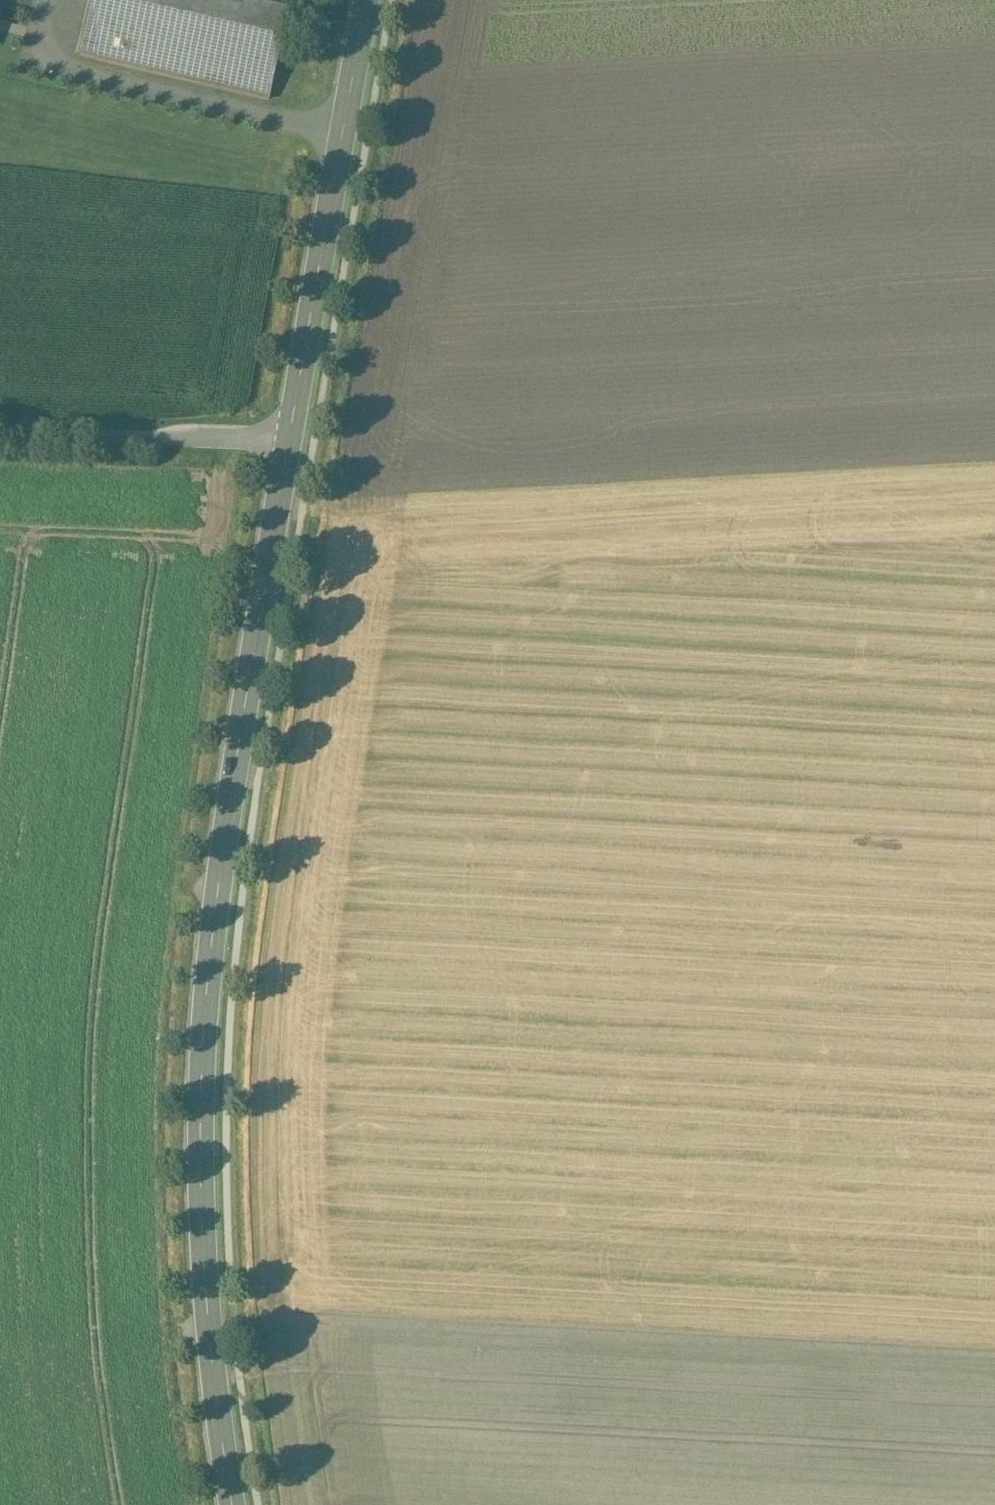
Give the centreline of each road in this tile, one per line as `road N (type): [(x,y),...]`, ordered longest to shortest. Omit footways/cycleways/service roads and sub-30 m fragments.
road 1 (secondary): [(290,441),(230,802),(203,1038),(205,1283),(232,1504)]
road 2 (secondary): [(366,0),(290,441)]
road 3 (residential): [(0,428),(290,441)]

